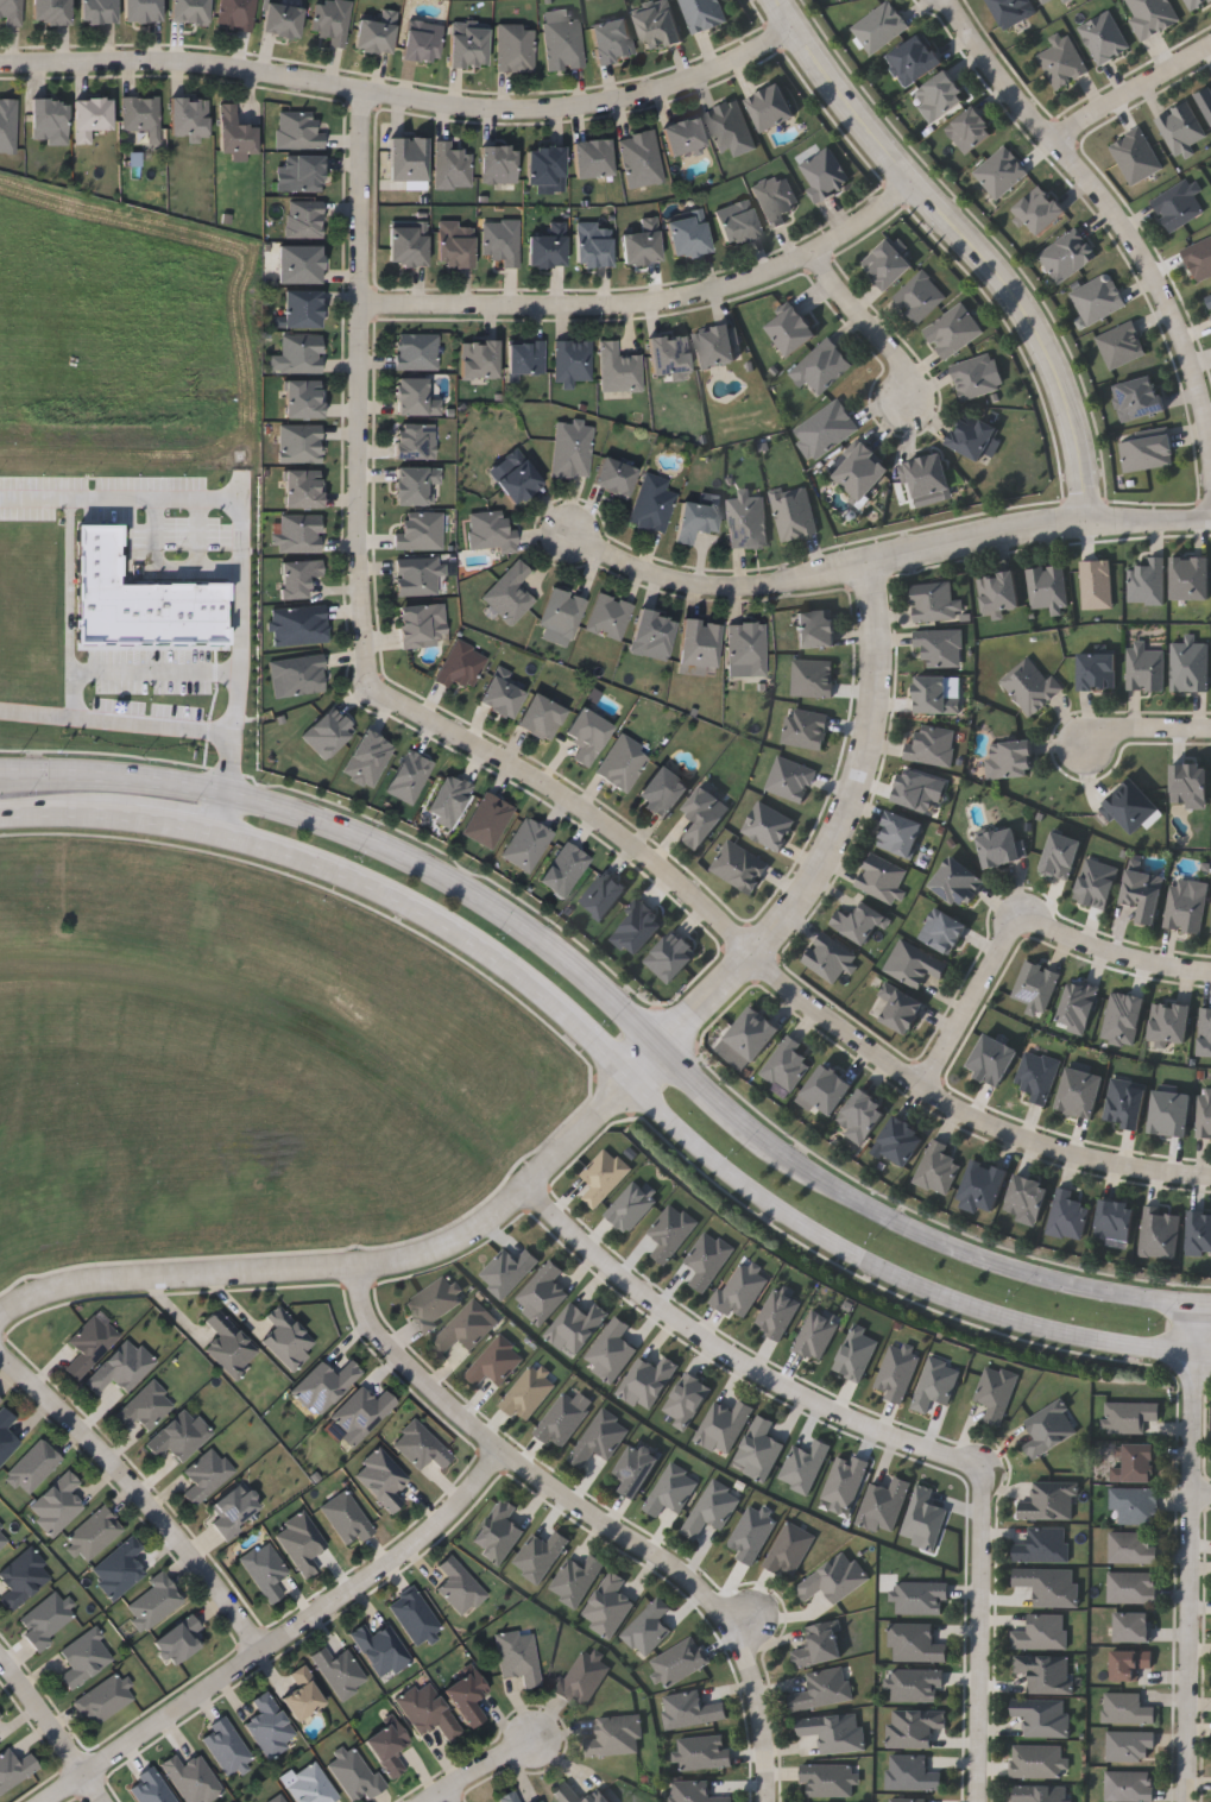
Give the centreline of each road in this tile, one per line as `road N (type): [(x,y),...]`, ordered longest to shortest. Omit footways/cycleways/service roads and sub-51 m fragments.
road 1 (residential): [(526,1187),(687,1329),(863,1424),(984,1470),(979,1801)]
road 2 (residential): [(793,25),(696,75),(606,102),(496,108),(197,59),(0,61)]
road 3 (secondary): [(667,1050),(613,993),(510,912),(313,814),(162,780),(0,776)]
road 4 (residential): [(636,1077),(467,1237),(411,1260),(87,1283),(48,1291),(0,1315)]
road 5 (residential): [(360,1267),(365,1304),(387,1347),(502,1455),(657,1557),(717,1607),(751,1670),(767,1801)]
road 6 (residential): [(1085,522),(1073,412),(1026,308),(847,101),(779,0)]
road 7 (residential): [(1165,522),(1085,522),(995,535),(718,587),(643,572),(572,534)]
road 8 (residential): [(371,687),(357,578),(362,89)]
road 9 (secondary): [(636,1077),(762,1195),(925,1287),(1021,1321),(1153,1350)]
road 10 (residential): [(360,301),(641,304),(725,288),(812,254),(916,184)]
road 11 (residential): [(46,1801),(406,1551),(502,1455)]
road 12 (residential): [(870,563),(883,656),(871,744),(843,832),(802,899),(667,1050)]
road 13 (residential): [(1210,455),(1206,410),(1172,304),(1125,221),(1002,78),(949,0)]
road 14 (residential): [(1199,1305),(1188,1801)]
road 15 (residential): [(755,952),(648,853),(530,773),(371,687)]
road 16 (residential): [(1158,1172),(979,1122),(824,1015),(755,952)]
road 17 (secondary): [(1153,1298),(1079,1285),(939,1240),(853,1198),(750,1129)]
road 18 (residential): [(261,1652),(45,1378),(0,1342)]
road 19 (residential): [(922,1086),(1023,913),(1118,958),(1160,965)]
road 20 (secondary): [(223,837),(333,868),(427,911),(522,977)]
road 21 (residential): [(812,254),(901,365),(910,396)]
road 22 (secondary): [(522,977),(636,1077)]
road 23 (residential): [(0,1652),(86,1775)]
road 24 (residential): [(1054,140),(1171,70)]
road 25 (secondary): [(0,816),(132,821)]
road 26 (residential): [(1210,731),(1111,731),(1086,748)]
road 27 (residential): [(427,1801),(535,1738)]

